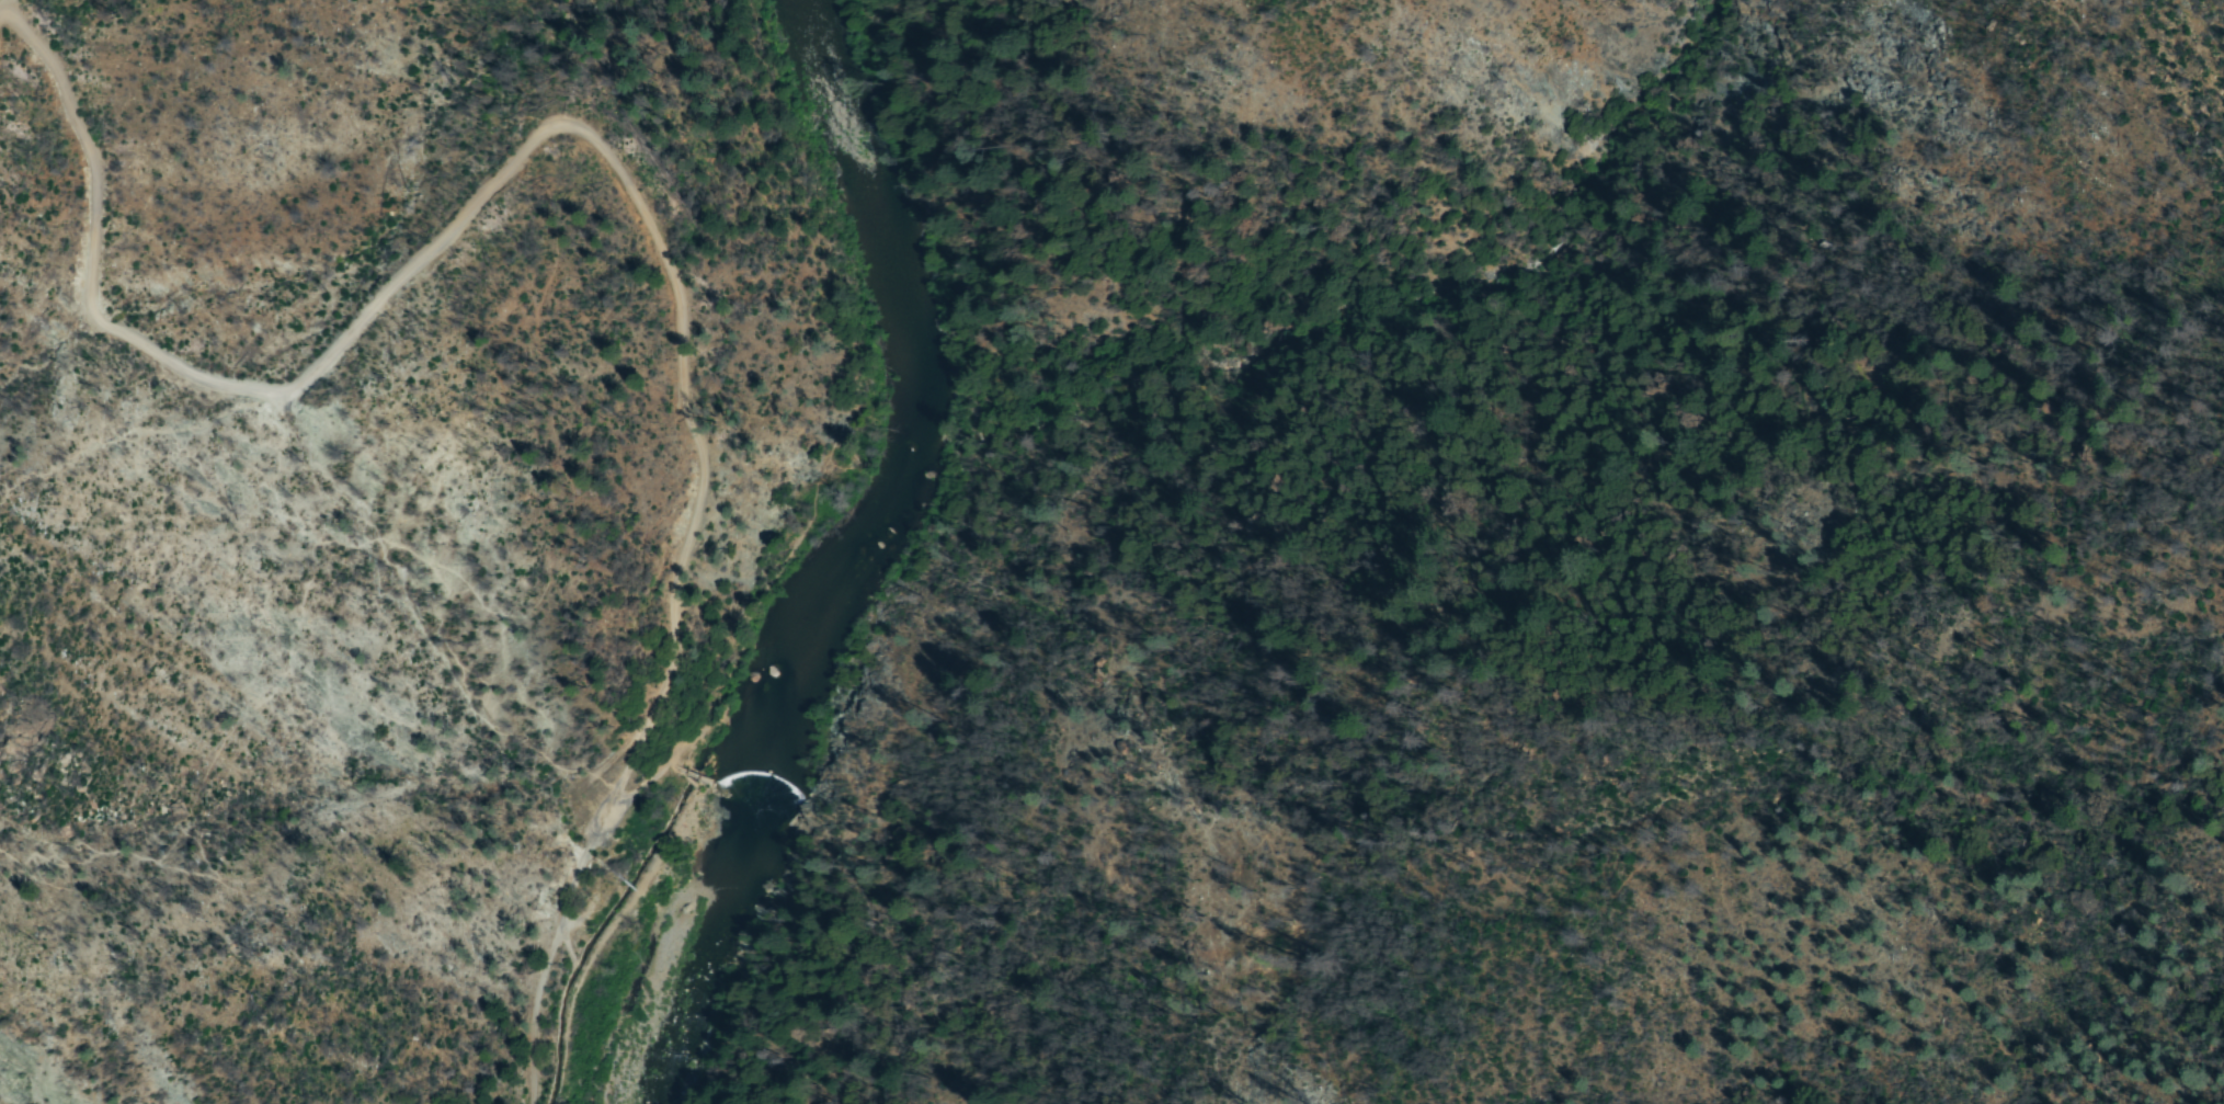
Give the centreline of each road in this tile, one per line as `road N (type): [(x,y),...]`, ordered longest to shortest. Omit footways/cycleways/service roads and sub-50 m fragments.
road 1 (residential): [(528,1103),(527,1018),(537,978),(647,707),(698,492),(666,271),(616,149),(593,116),(567,109),(550,116),(318,372),(284,389),(213,385),(91,314),(90,171),(46,60),(16,25),(0,20)]

